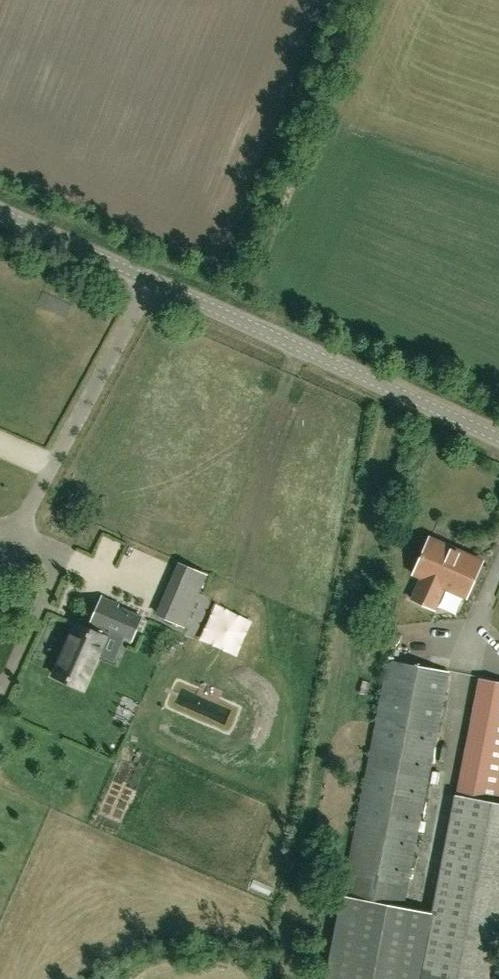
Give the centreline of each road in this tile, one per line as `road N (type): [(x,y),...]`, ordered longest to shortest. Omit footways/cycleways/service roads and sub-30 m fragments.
road 1 (unclassified): [(498,438),(153,280)]
road 2 (unclassified): [(153,280),(22,530)]
road 3 (unclassified): [(0,694),(66,550),(22,530)]
road 4 (unclassified): [(153,280),(0,210)]

